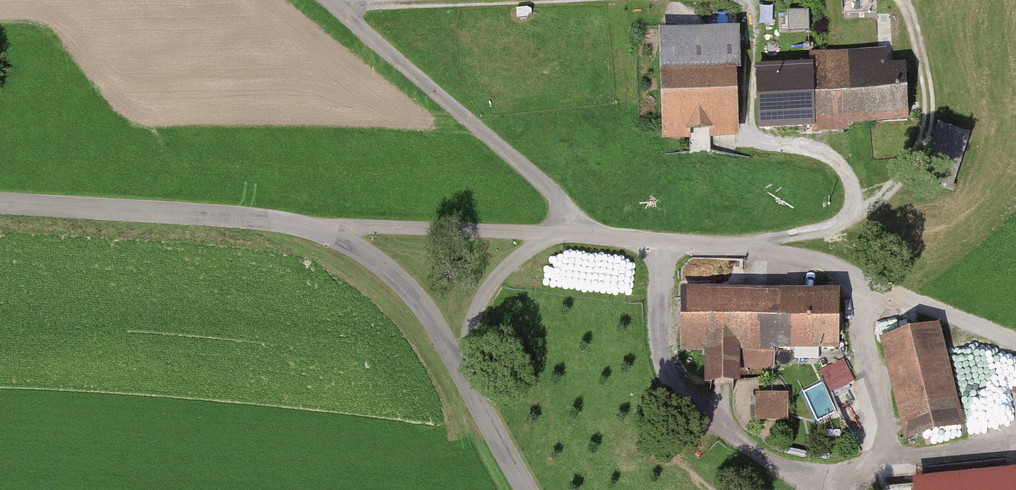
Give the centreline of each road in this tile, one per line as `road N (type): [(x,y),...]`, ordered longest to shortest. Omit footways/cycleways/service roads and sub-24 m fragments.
road 1 (unclassified): [(0,205),(244,218),(320,230),(365,252),(430,320),(528,489)]
road 2 (track): [(564,234),(821,262),(1015,344)]
road 3 (track): [(901,0),(928,95),(918,162),(855,218),(737,247)]
road 4 (track): [(564,234),(565,214),(551,192),(326,0)]
road 5 (track): [(320,230),(564,234)]
road 6 (track): [(335,8),(543,0)]
road 7 (track): [(465,377),(467,335),(482,299),(510,266),(564,234)]

